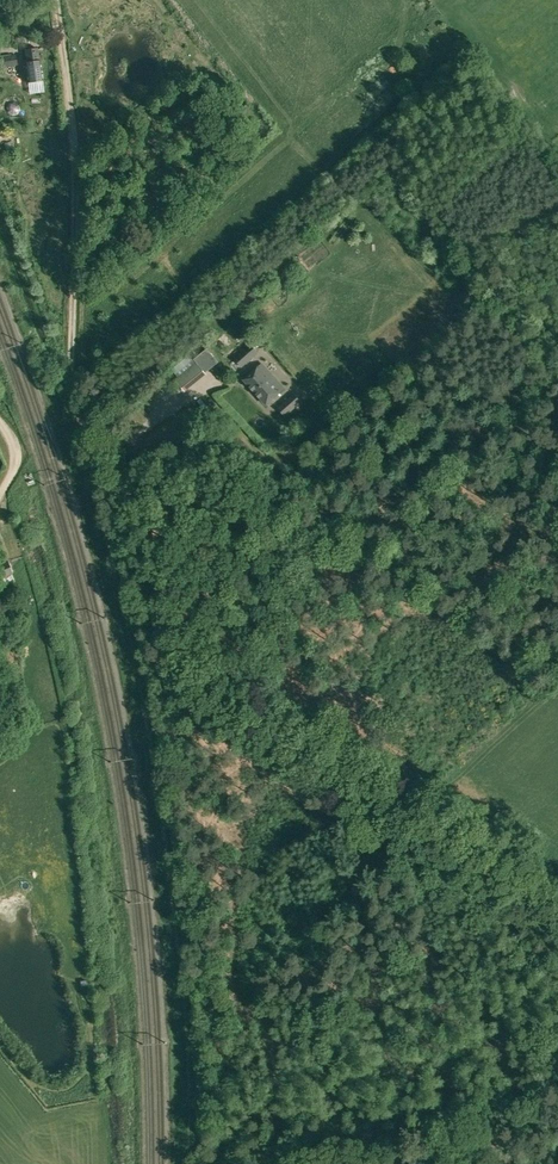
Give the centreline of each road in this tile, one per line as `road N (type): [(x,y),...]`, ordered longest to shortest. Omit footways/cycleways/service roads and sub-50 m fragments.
road 1 (track): [(215,1163),(195,880),(165,669),(232,707)]
road 2 (track): [(195,686),(242,621),(448,433),(497,394),(557,372)]
road 3 (track): [(94,433),(72,398),(76,188),(55,0)]
road 4 (track): [(557,900),(232,707)]
road 5 (track): [(94,433),(106,437),(116,468),(165,669)]

